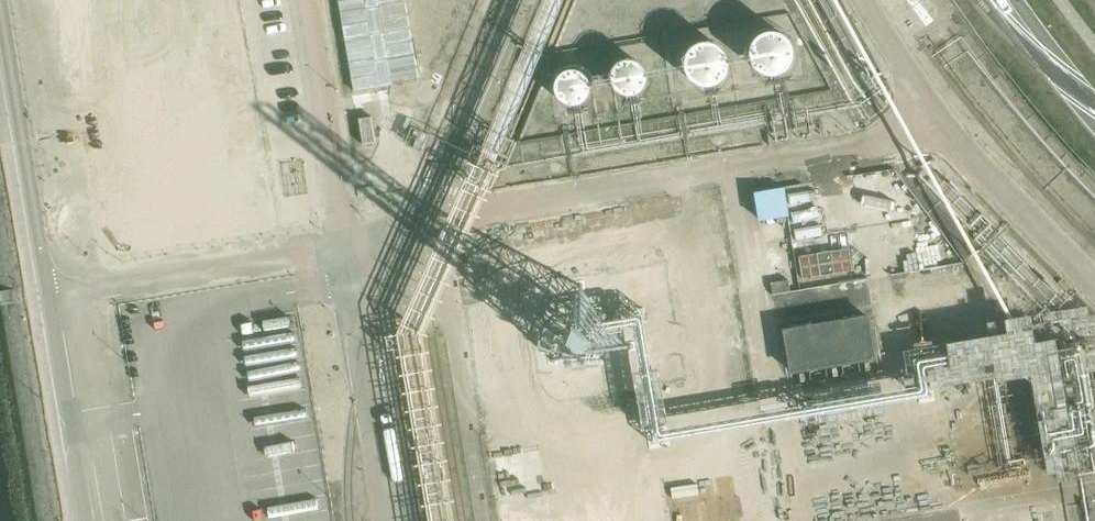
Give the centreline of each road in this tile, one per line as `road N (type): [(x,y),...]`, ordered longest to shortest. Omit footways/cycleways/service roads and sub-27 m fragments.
road 1 (unclassified): [(1094,112),(1008,0)]

